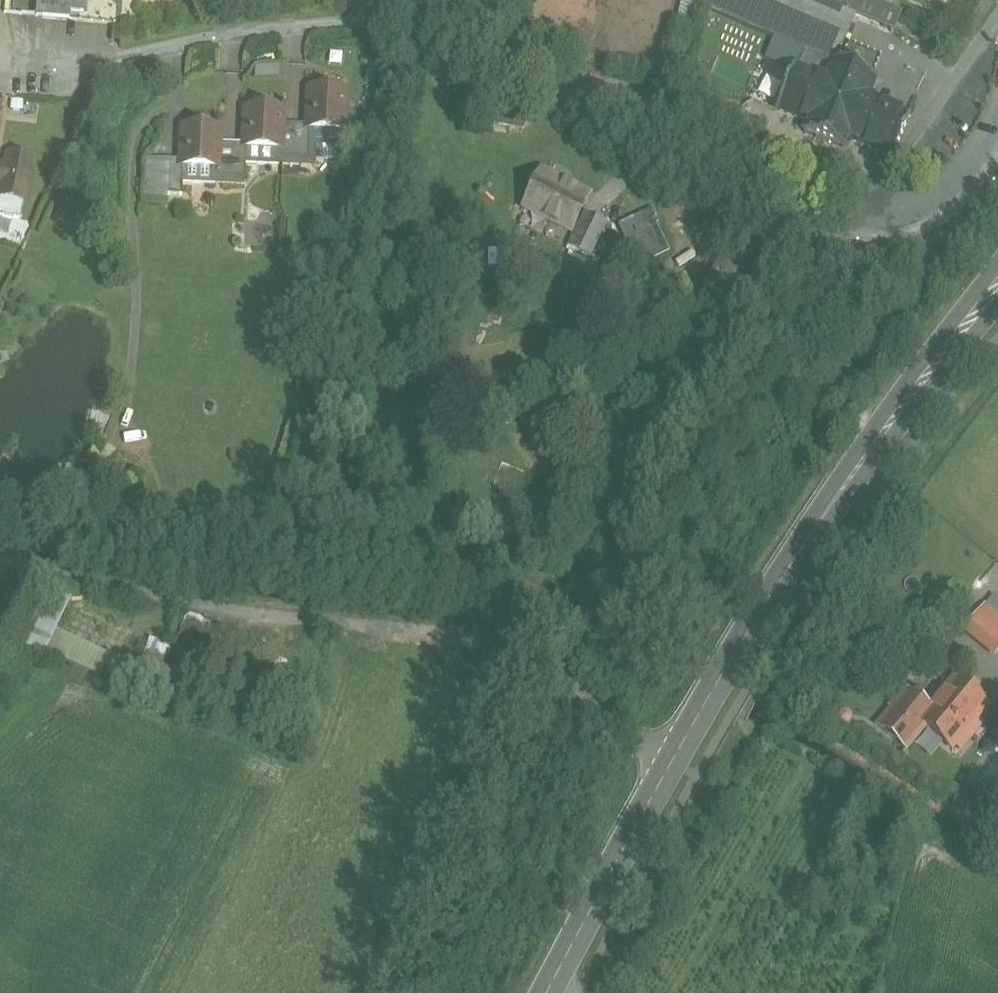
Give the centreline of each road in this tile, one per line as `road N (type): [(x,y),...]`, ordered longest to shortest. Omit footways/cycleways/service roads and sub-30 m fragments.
road 1 (unclassified): [(997,163),(967,202),(923,232),(857,239),(413,25),(362,24),(140,56),(89,55),(0,26)]
road 2 (unclassified): [(686,747),(626,735),(553,657),(517,637),(256,613),(0,560)]
road 3 (secondary): [(997,282),(730,668),(686,747)]
road 4 (secondary): [(686,747),(548,992)]

